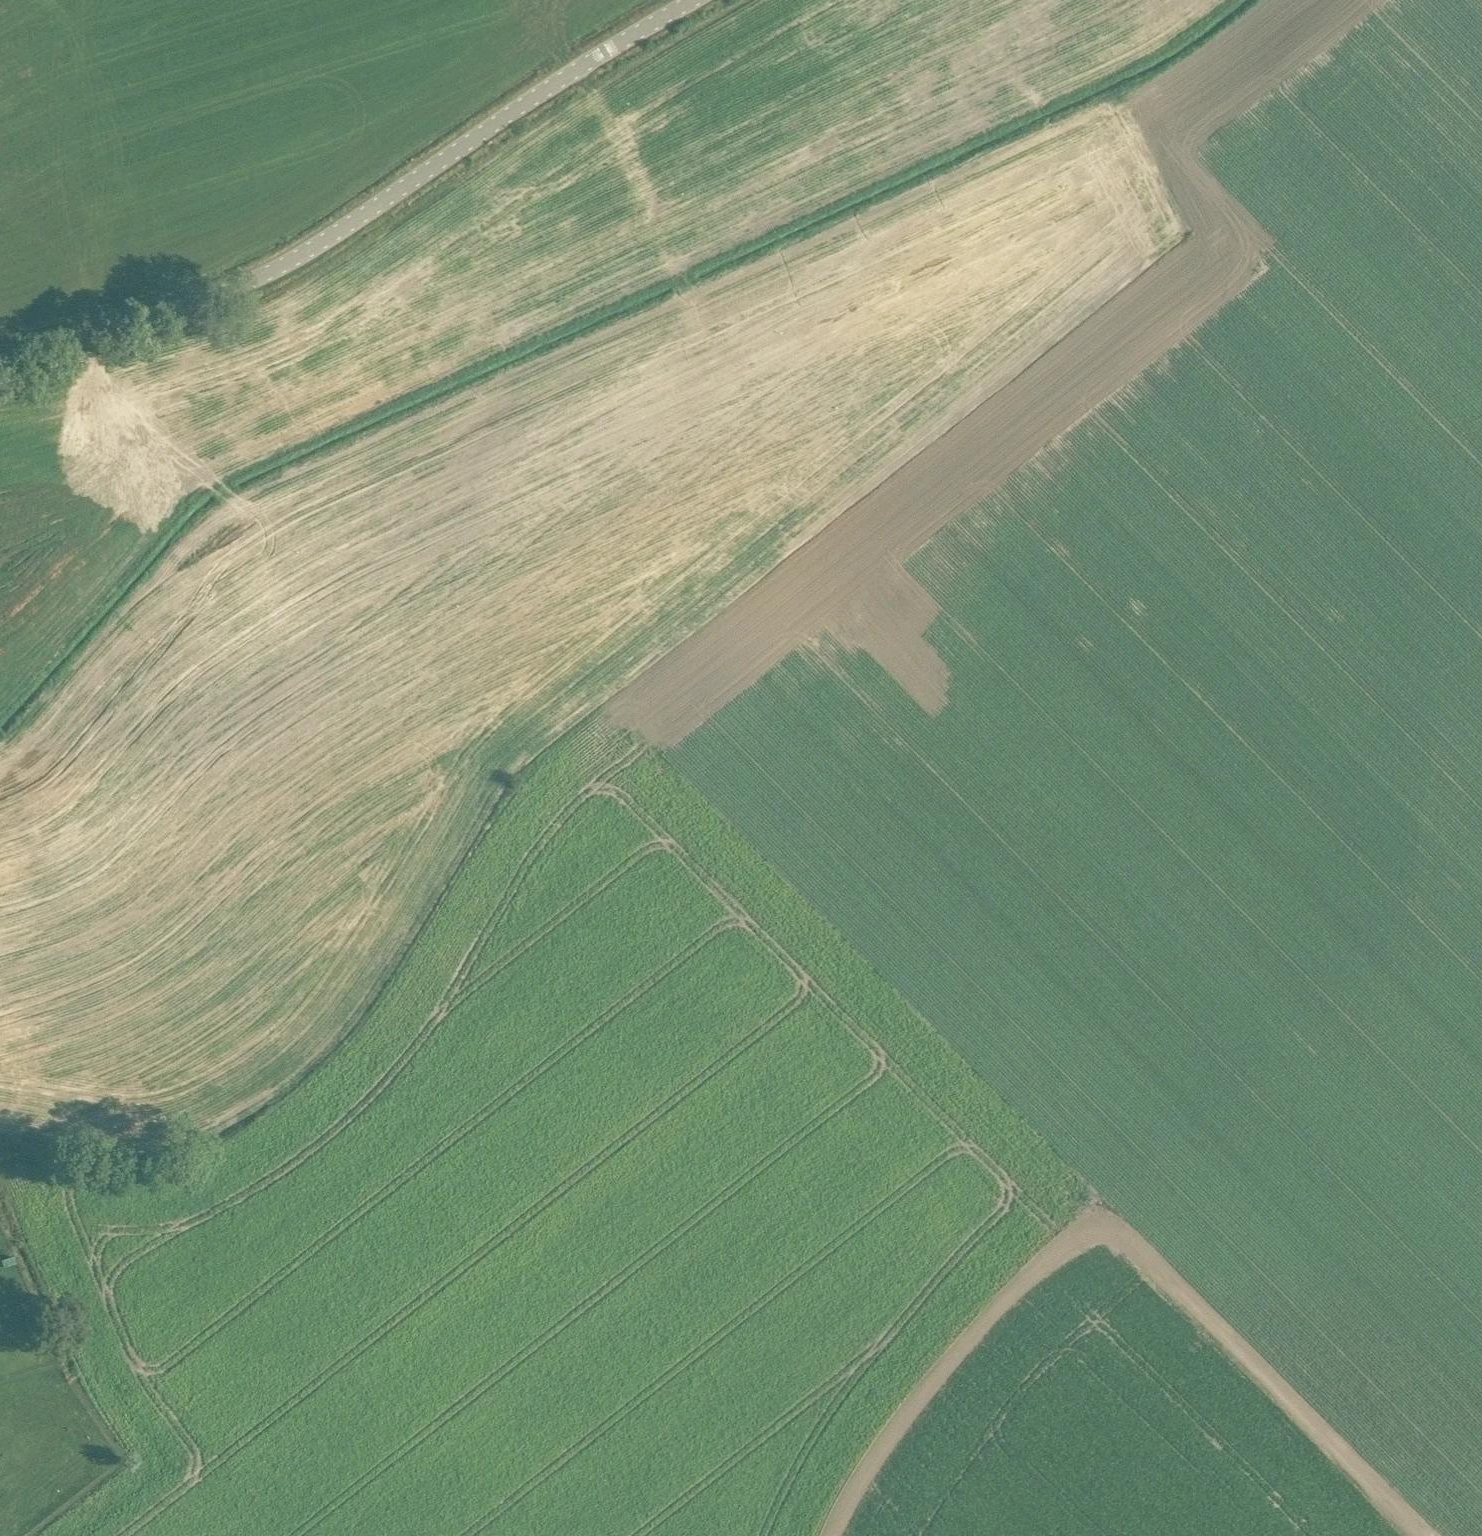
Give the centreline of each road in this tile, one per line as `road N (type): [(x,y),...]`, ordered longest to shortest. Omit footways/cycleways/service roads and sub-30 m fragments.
road 1 (track): [(828,1535),(878,1456),(988,1324),(1064,1242),(1104,1225),(1139,1242),(1437,1535)]
road 2 (unclassified): [(0,369),(133,322),(200,309),(283,273),(438,161),(701,0)]
road 3 (track): [(1104,1225),(1177,1155),(1346,1026),(1398,967),(1433,859),(1440,731)]

